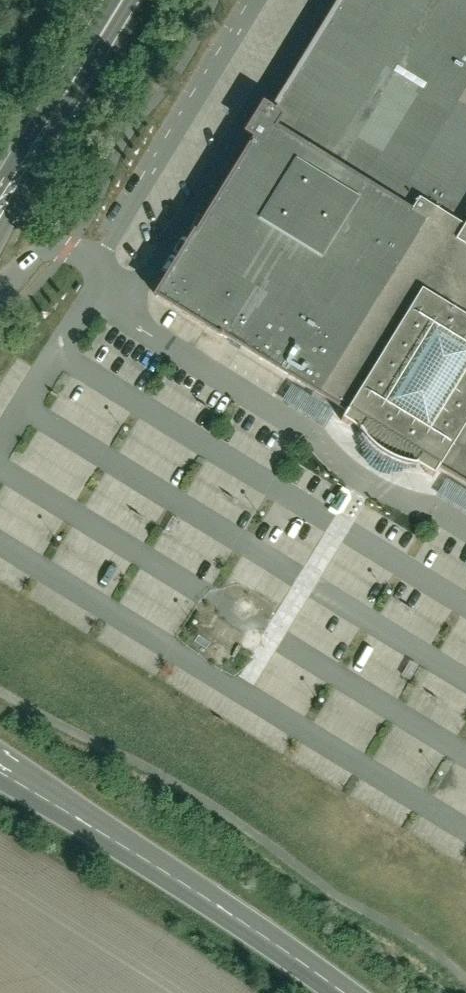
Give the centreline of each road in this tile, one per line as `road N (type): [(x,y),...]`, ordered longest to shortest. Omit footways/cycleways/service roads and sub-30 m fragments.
road 1 (primary): [(58,806),(343,992)]
road 2 (secondary): [(124,0),(0,206)]

